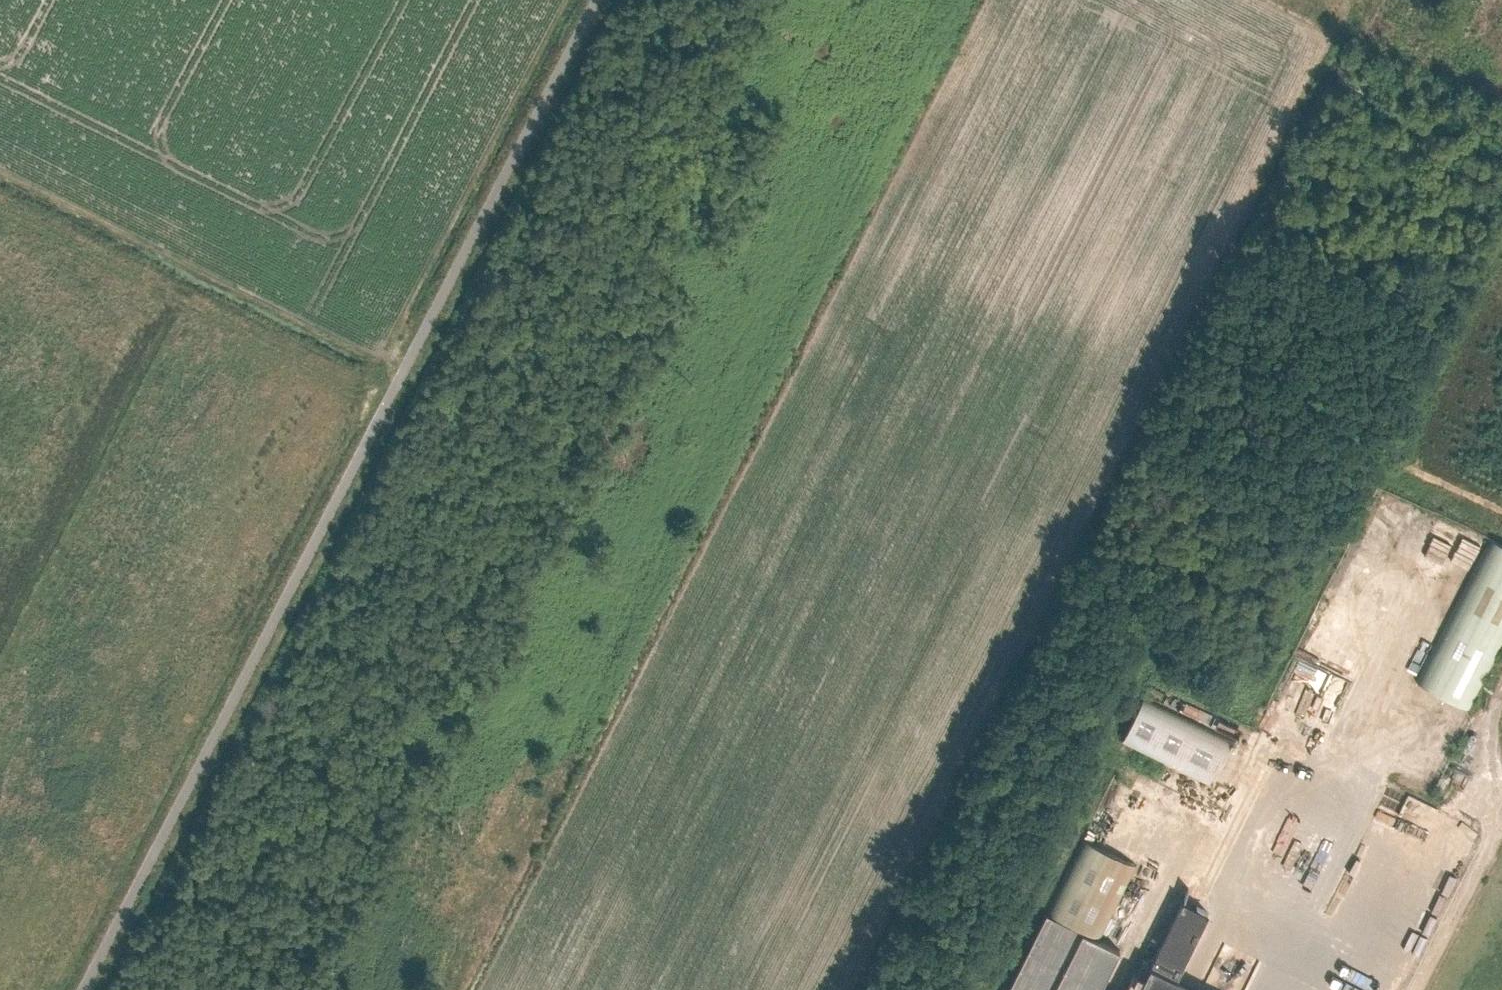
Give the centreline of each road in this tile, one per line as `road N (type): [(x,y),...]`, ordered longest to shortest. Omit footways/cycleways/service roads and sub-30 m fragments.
road 1 (unclassified): [(82,989),(596,0)]

